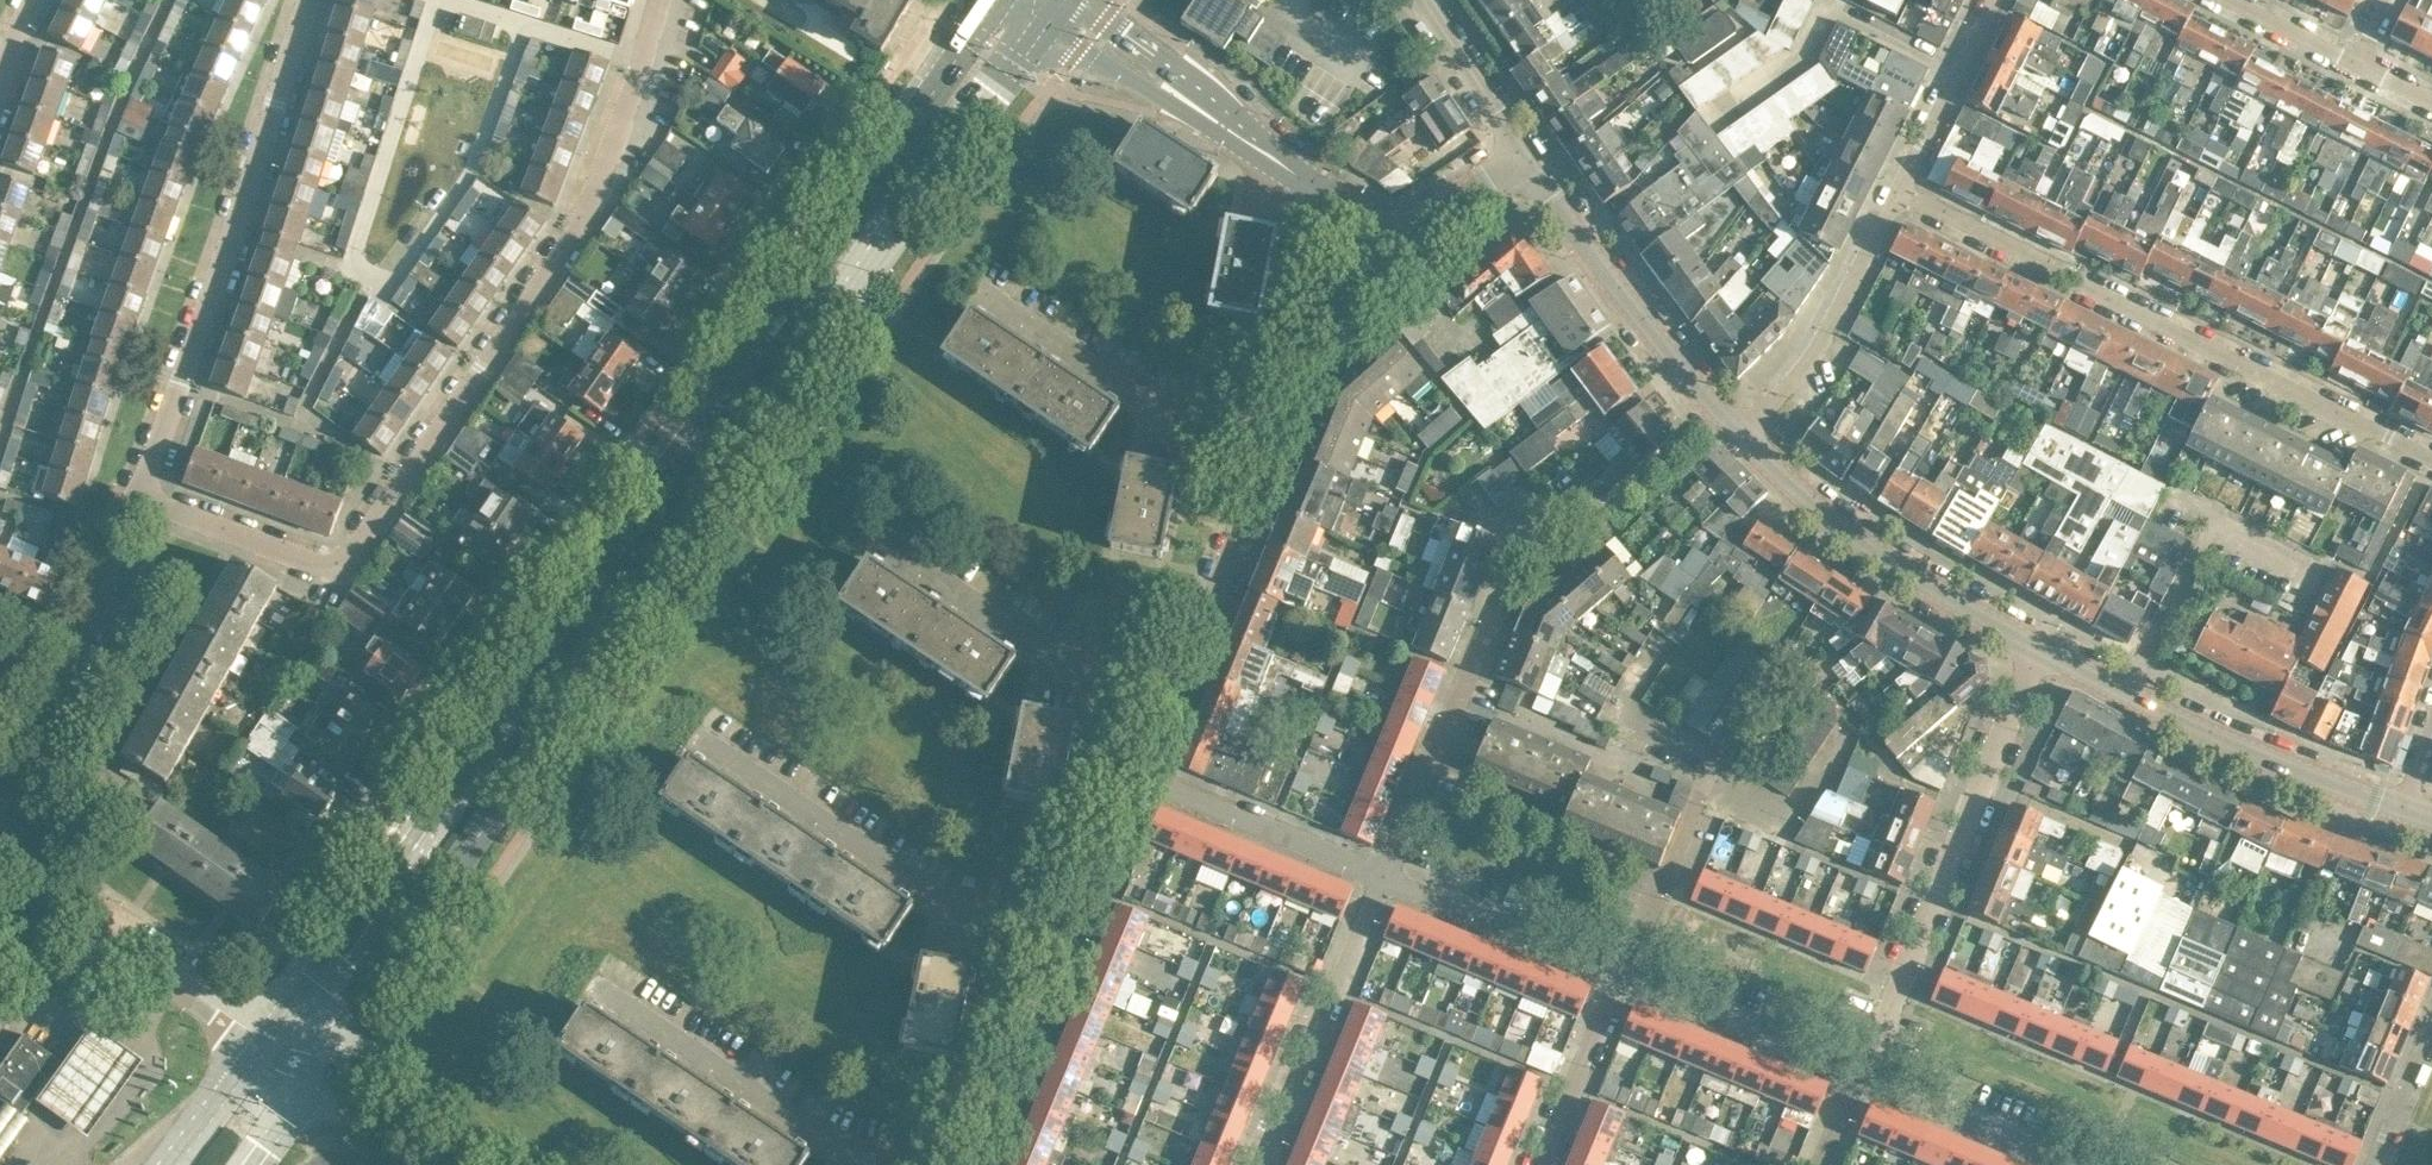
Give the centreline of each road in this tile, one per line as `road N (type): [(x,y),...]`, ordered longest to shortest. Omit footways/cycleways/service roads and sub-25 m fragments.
road 1 (secondary): [(323,1071),(536,752),(1046,24)]
road 2 (secondary): [(996,0),(267,1040)]
road 3 (residential): [(235,534),(318,565),(339,563),(360,543),(575,235),(661,0)]
road 4 (unclassified): [(2431,460),(1900,188)]
road 5 (residential): [(143,496),(308,0)]
road 6 (unclassified): [(2033,643),(1860,1076)]
road 7 (unclassified): [(1078,930),(956,913),(696,733)]
road 8 (unclassified): [(1380,877),(1500,596),(1516,537),(1557,502)]
road 9 (residential): [(2404,806),(2197,726),(2033,643)]
road 10 (unclassified): [(24,750),(96,787),(235,534)]
road 11 (residential): [(2033,643),(1921,579),(1804,497),(1739,438)]
road 12 (residential): [(1739,438),(1528,157)]
road 13 (unclassified): [(1282,447),(1186,420),(975,293)]
road 14 (unclassified): [(1183,681),(1066,666),(877,543)]
road 15 (unclassified): [(890,1164),(840,1155),(602,989)]
road 16 (residential): [(267,1040),(0,849)]
road 17 (unclassified): [(1380,877),(1252,1164)]
road 18 (unclassified): [(1900,188),(1831,330),(1739,438)]
road 19 (residential): [(1619,976),(1860,1076)]
road 20 (residential): [(1380,877),(1619,976)]
road 21 (residential): [(1143,776),(1380,877)]
road 22 (residential): [(1183,681),(1282,447)]
road 23 (residential): [(982,1164),(1078,930)]
road 24 (residential): [(1282,447),(1374,225)]
road 25 (residential): [(1860,1076),(2076,1164)]
road 26 (unclassified): [(1619,976),(1706,769)]
road 27 (unclassified): [(1996,0),(1900,188)]
road 28 (unclassified): [(1706,769),(1785,817),(1852,724)]
road 29 (unclassified): [(1539,1164),(1619,976)]
road 30 (unclassified): [(1046,24),(1153,93),(1221,121)]
road 31 (unclassified): [(1706,769),(1621,710),(1619,699),(1661,632)]
road 32 (residential): [(1528,157),(1420,0)]
road 33 (unclassified): [(1374,225),(1221,121)]
road 34 (unclassified): [(1221,121),(1174,67),(1086,0)]
road 35 (unclassified): [(1374,225),(1405,230),(1528,157)]
road 36 (residential): [(78,649),(120,527),(143,496)]
road 37 (residential): [(1078,930),(1143,776)]
road 38 (secondary): [(267,1040),(174,1164)]
road 39 (unclassified): [(2431,1026),(2375,1164)]
road 40 (residential): [(2231,0),(2358,65)]
road 41 (residential): [(425,1164),(323,1071)]

